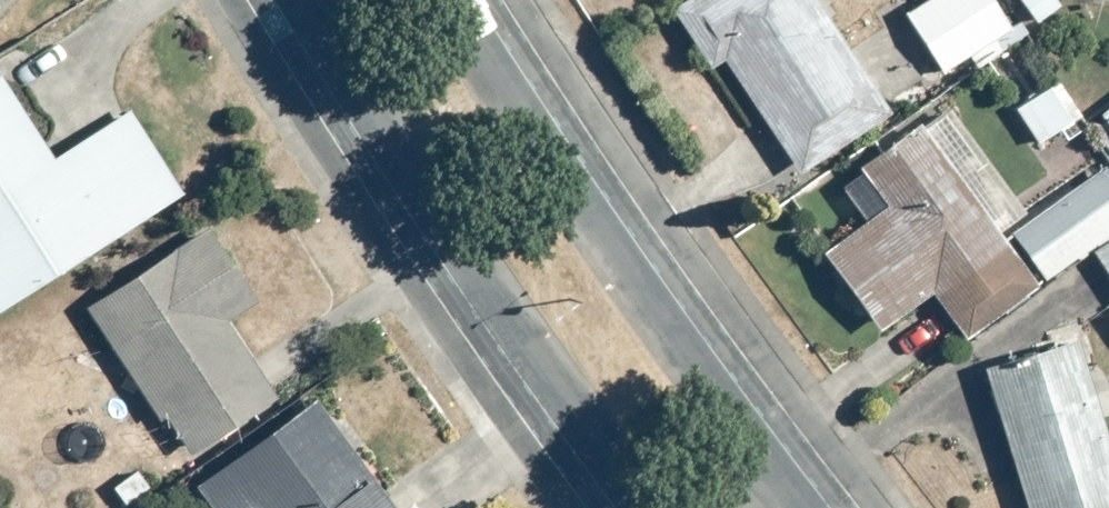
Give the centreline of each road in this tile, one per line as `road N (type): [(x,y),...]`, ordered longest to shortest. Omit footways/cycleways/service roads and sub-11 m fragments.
road 1 (secondary): [(623,507),(489,326),(284,0)]
road 2 (secondary): [(428,0),(574,235),(752,477)]

